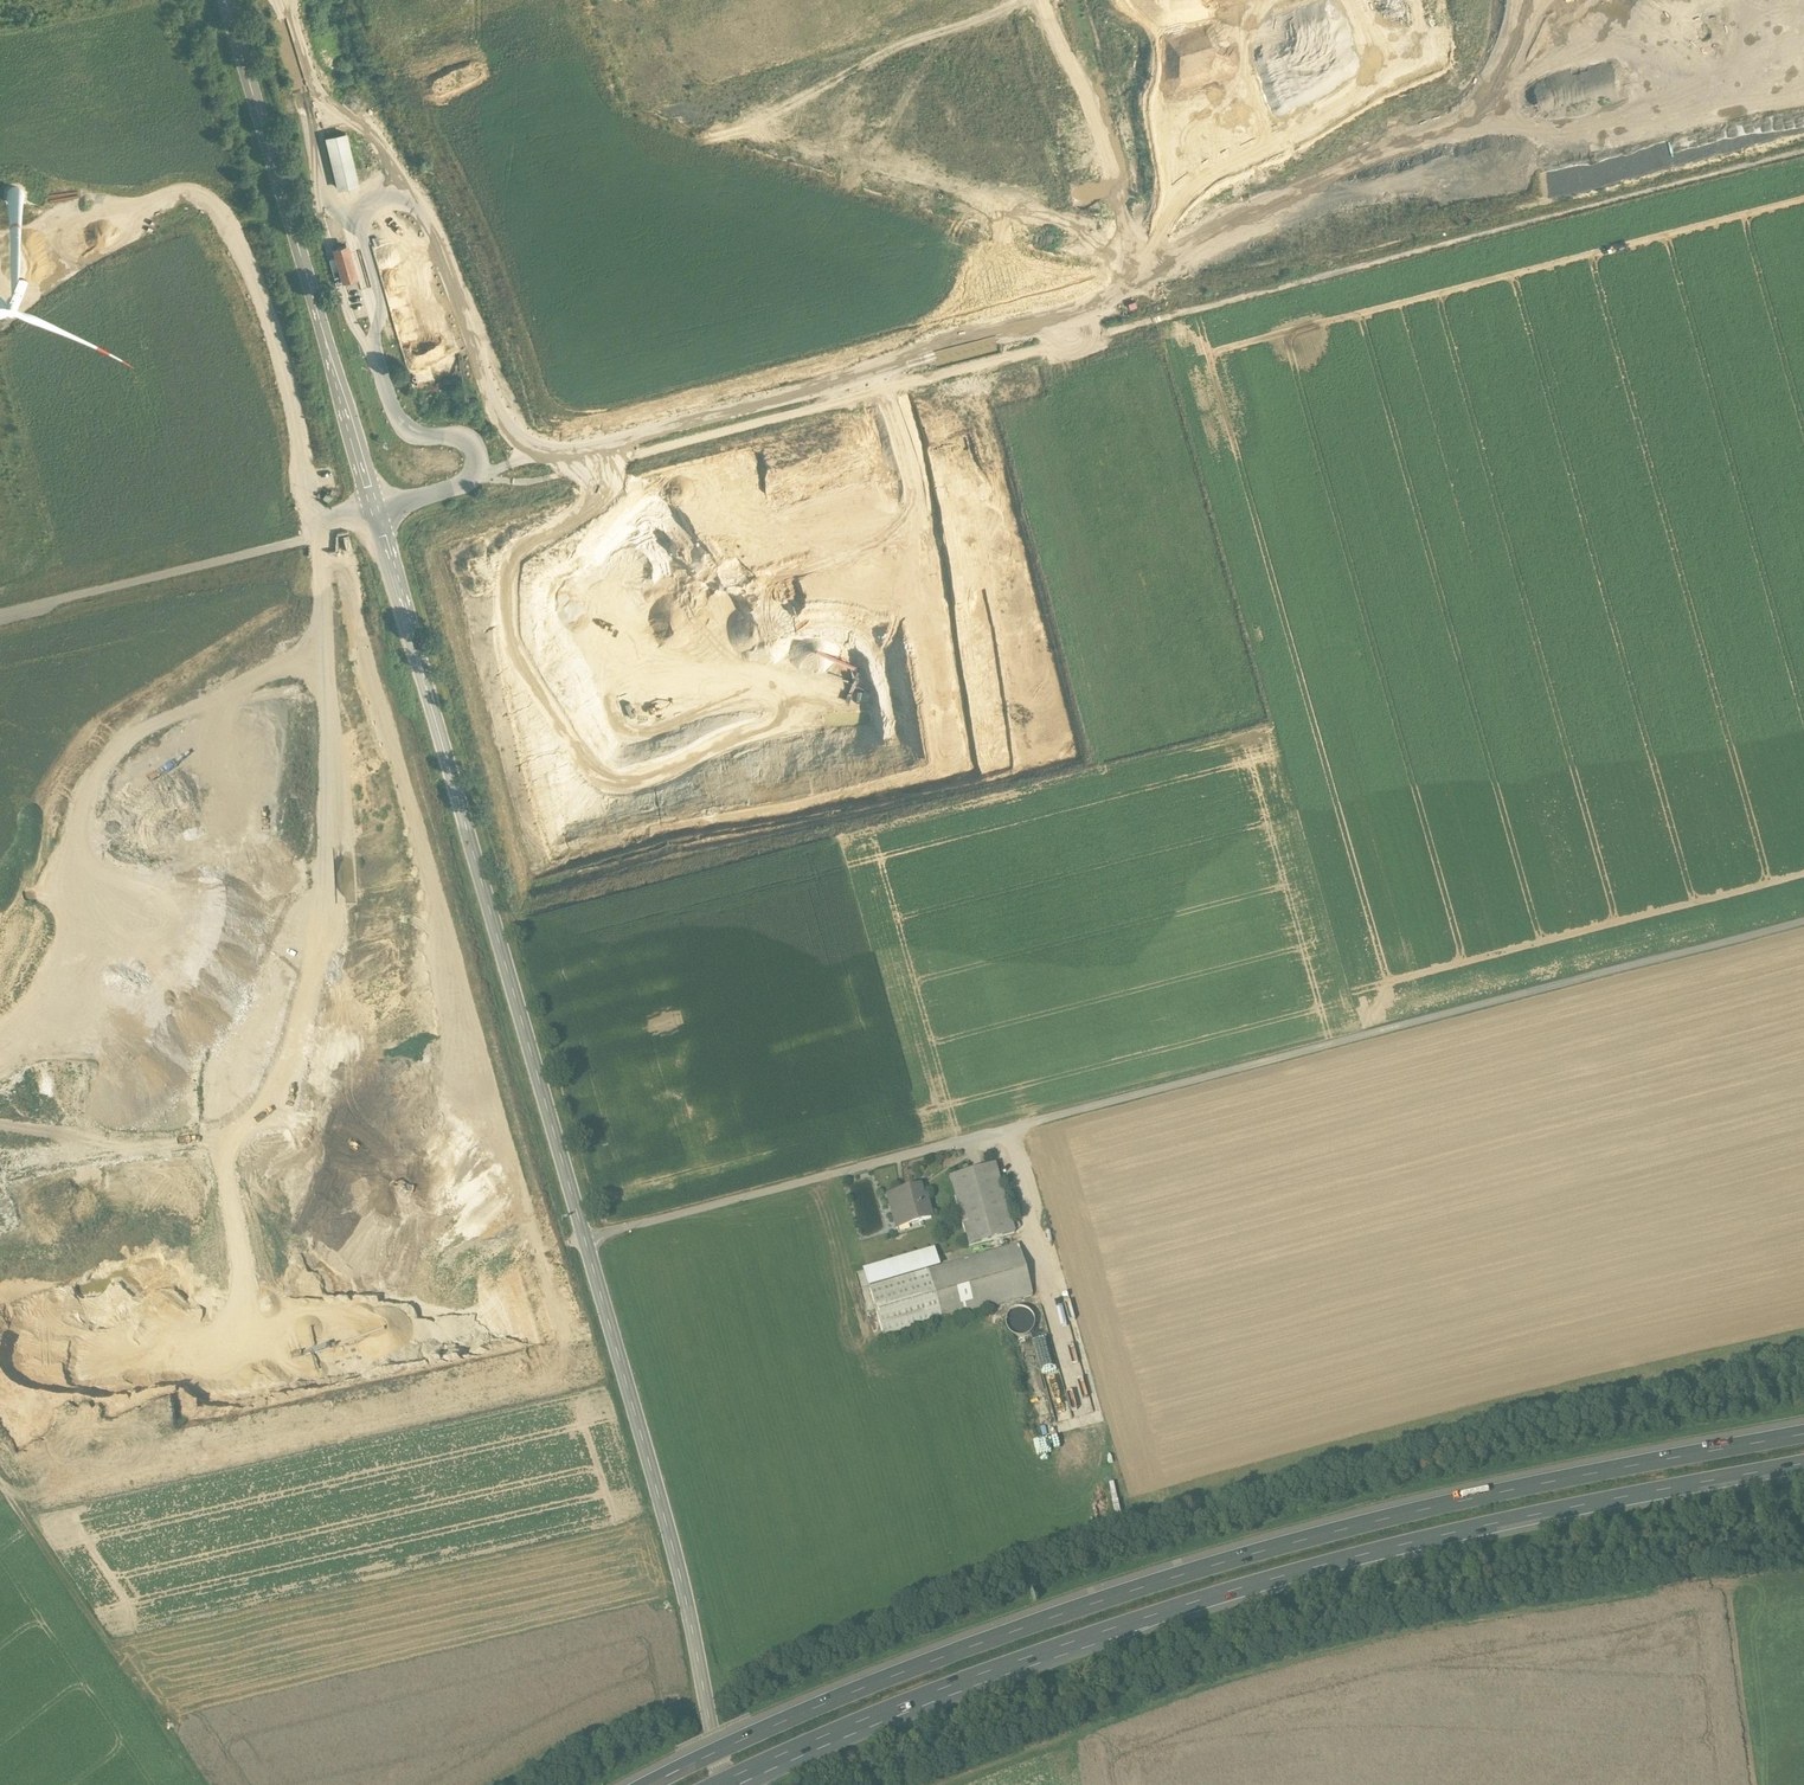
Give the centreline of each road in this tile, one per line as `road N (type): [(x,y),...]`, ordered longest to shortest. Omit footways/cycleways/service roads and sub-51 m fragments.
road 1 (secondary): [(722,1784),(653,1475),(229,0)]
road 2 (track): [(475,474),(537,482),(1803,150)]
road 3 (motorway): [(1803,1439),(1384,1522),(1141,1593),(985,1645),(659,1784)]
road 4 (motorway): [(730,1784),(993,1672),(1149,1618),(1395,1549),(1803,1468)]
road 5 (track): [(1803,920),(1008,1128)]
road 6 (track): [(936,1784),(1198,1684),(1412,1629),(1647,1590)]
road 7 (track): [(0,606),(375,508)]
road 8 (track): [(206,1784),(0,1484)]

